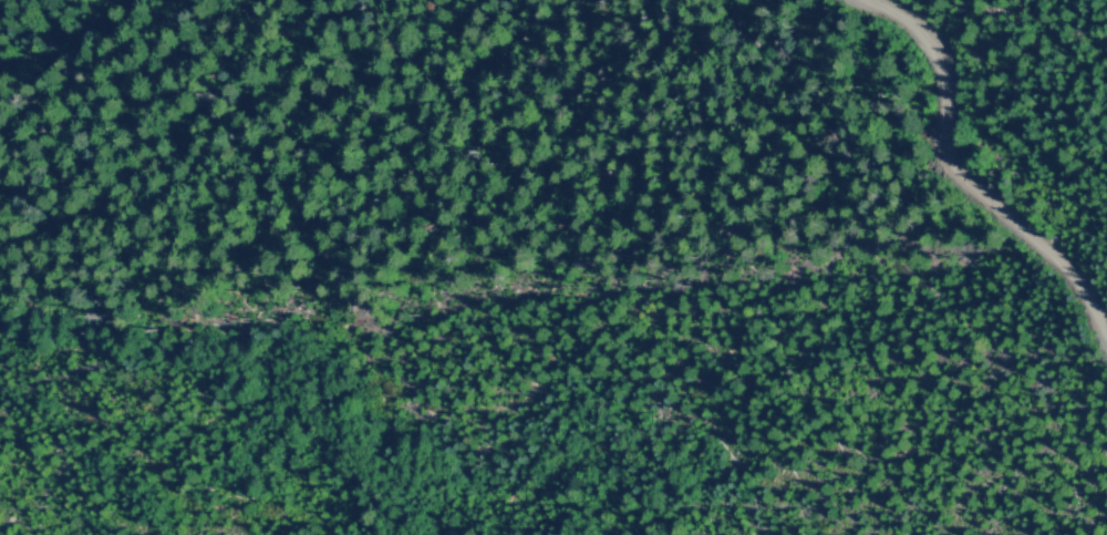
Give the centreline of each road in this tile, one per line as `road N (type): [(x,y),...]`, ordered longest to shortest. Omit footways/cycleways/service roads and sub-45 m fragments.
road 1 (residential): [(880,0),(941,47),(961,163),(1063,254),(1106,338)]

